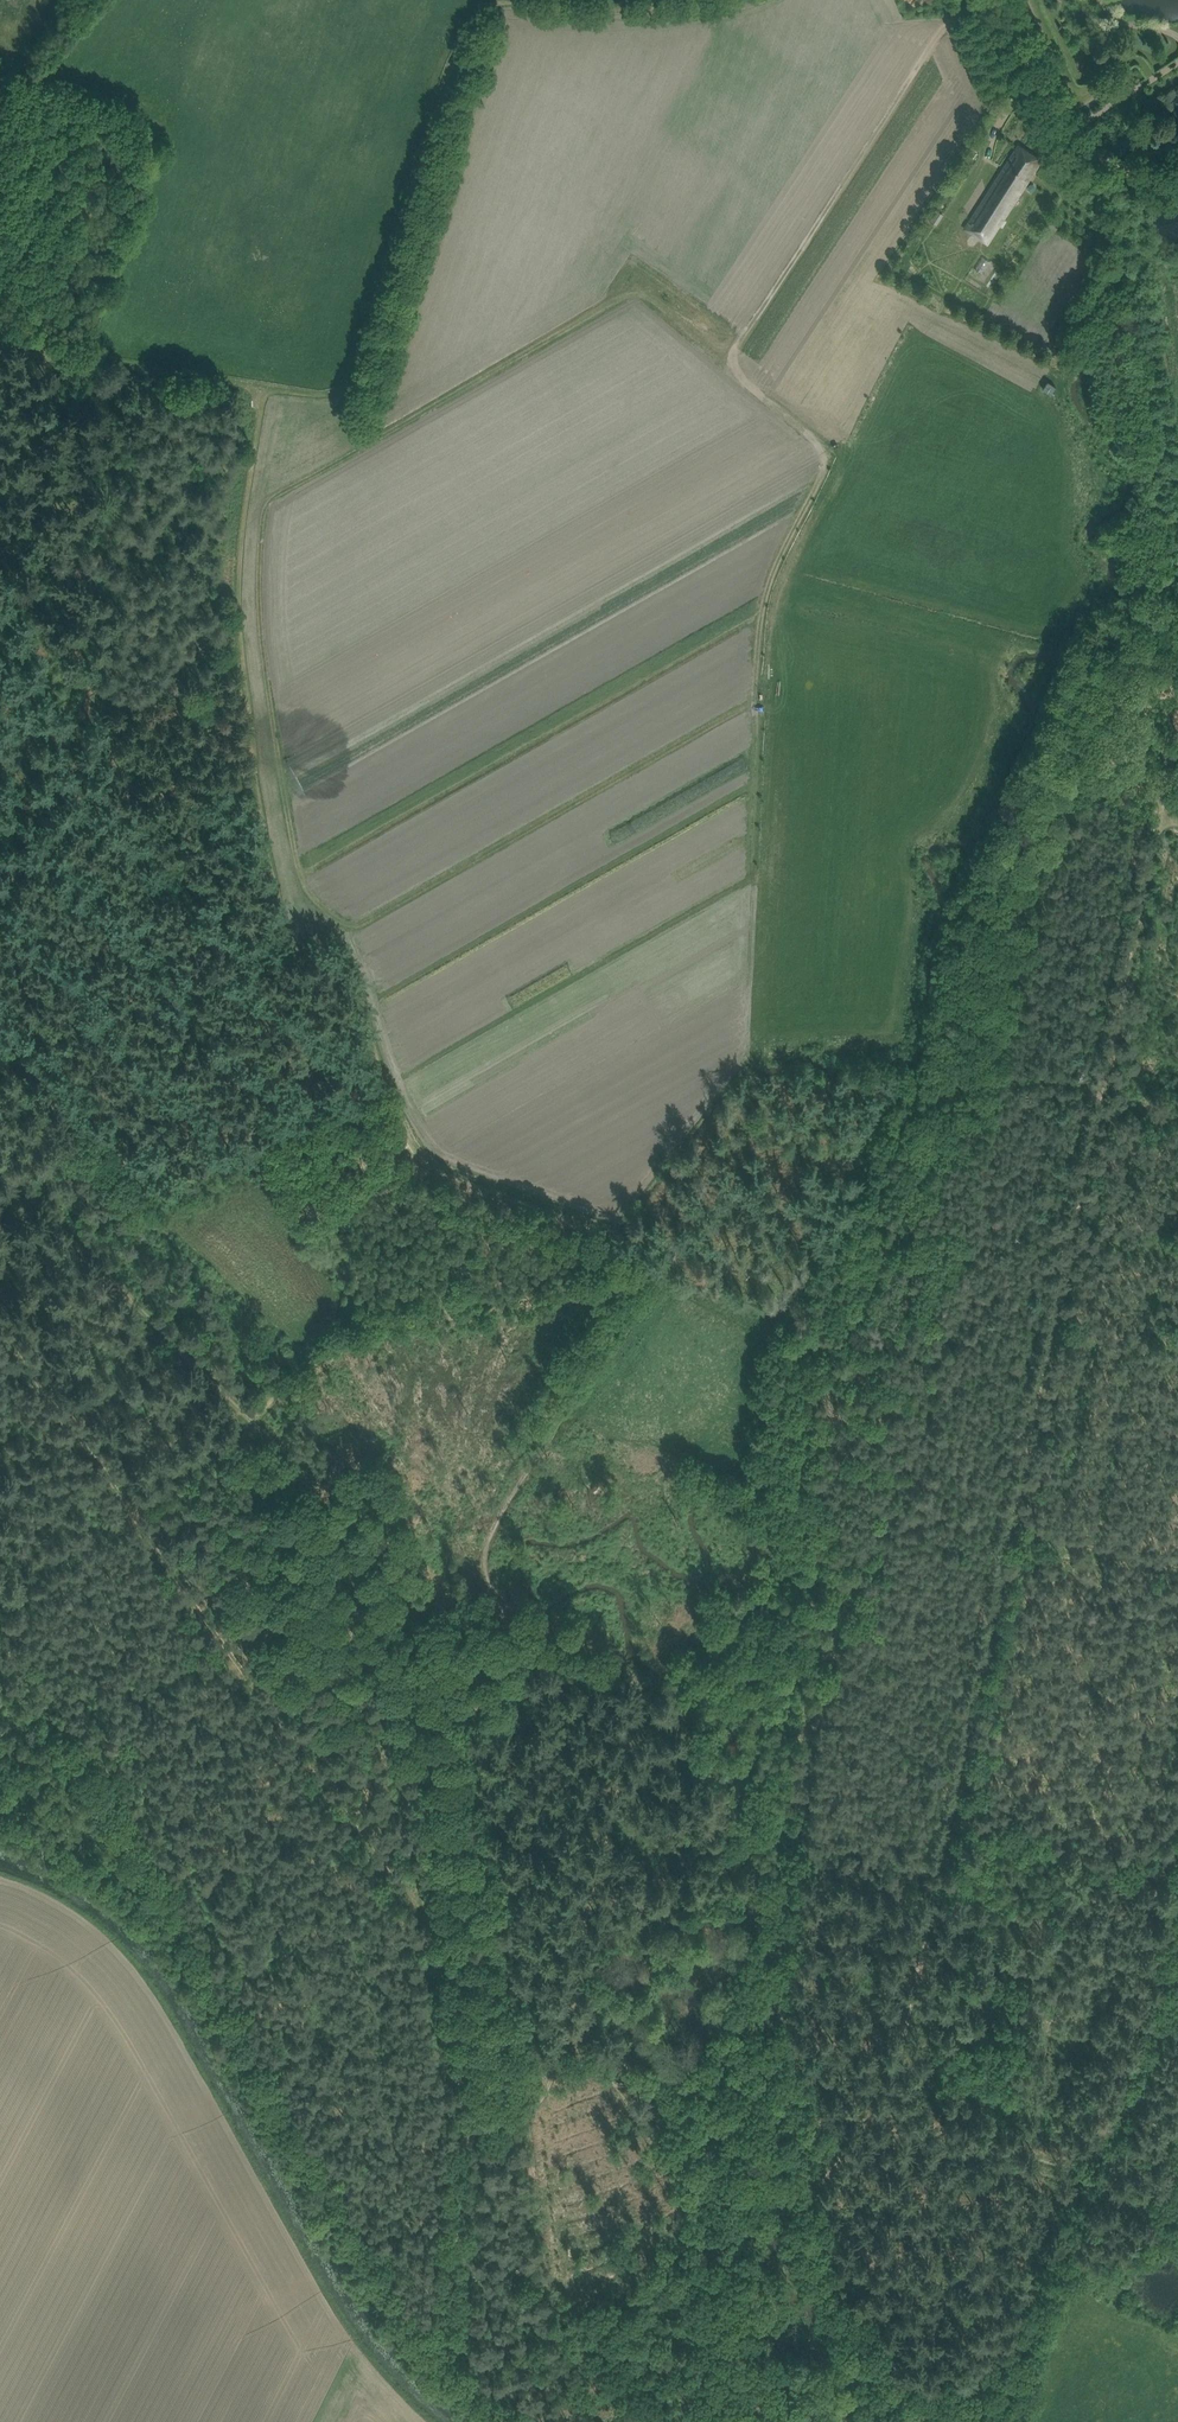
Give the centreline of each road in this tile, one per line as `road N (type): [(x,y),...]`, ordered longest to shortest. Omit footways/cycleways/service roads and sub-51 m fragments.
road 1 (track): [(271,921),(402,1157),(606,1232),(675,1279),(770,1313),(857,1200),(897,1098),(1006,1077),(1104,1085),(1008,1532),(1177,1575)]
road 2 (track): [(248,1418),(339,1507),(462,2096),(447,2322),(423,2361)]
road 3 (track): [(1177,1857),(1137,1919),(1142,2059),(1099,2164),(1177,2218)]
road 4 (unclassified): [(1177,181),(1116,165),(1086,146),(995,0)]

